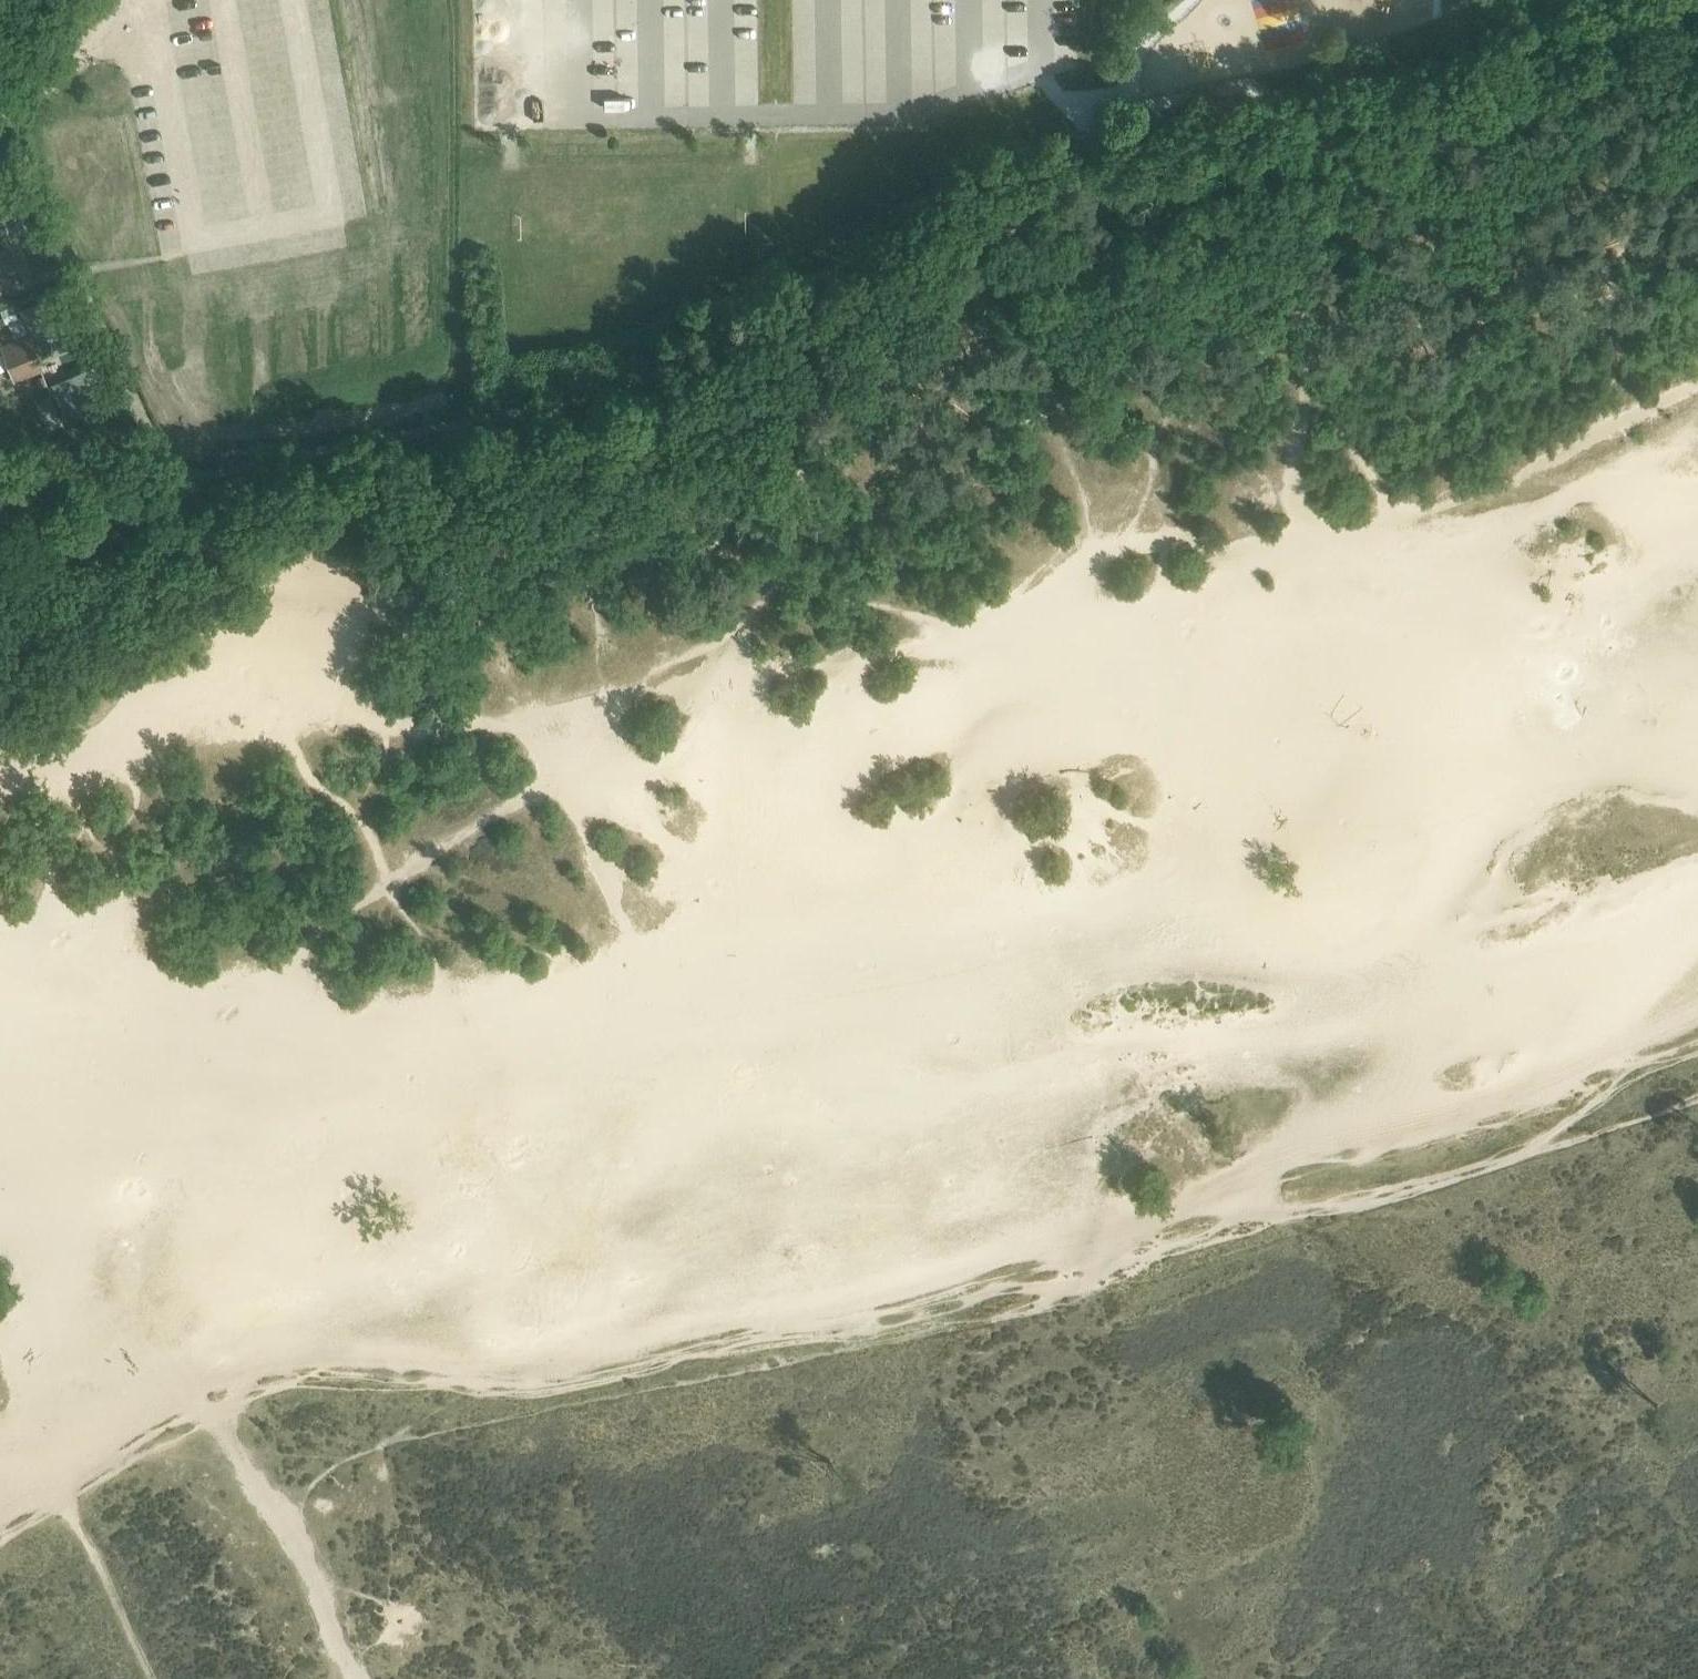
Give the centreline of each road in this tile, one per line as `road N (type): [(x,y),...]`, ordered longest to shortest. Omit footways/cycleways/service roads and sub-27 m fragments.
road 1 (track): [(0,116),(106,41),(136,0)]

